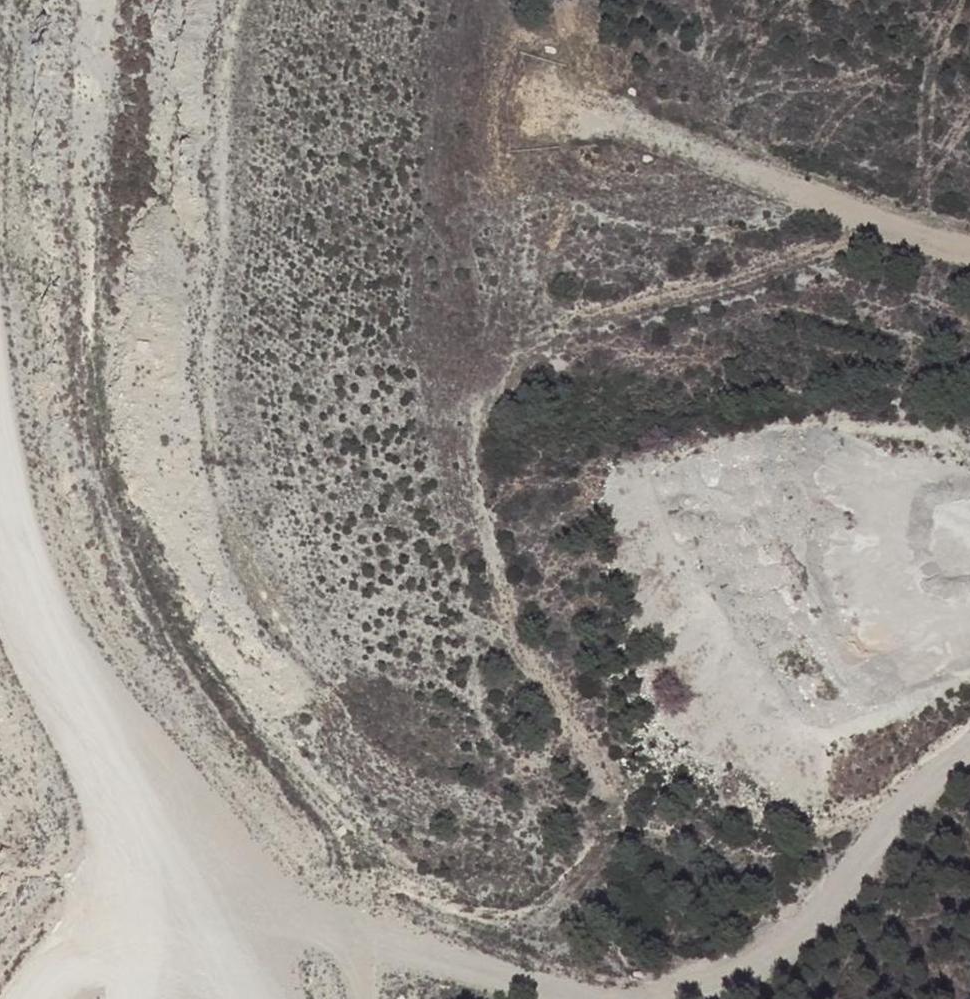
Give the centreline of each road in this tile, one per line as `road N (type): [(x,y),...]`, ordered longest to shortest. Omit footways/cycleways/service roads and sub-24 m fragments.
road 1 (track): [(969,745),(940,760),(845,884),(708,988),(541,993),(195,901)]
road 2 (track): [(969,245),(584,104)]

